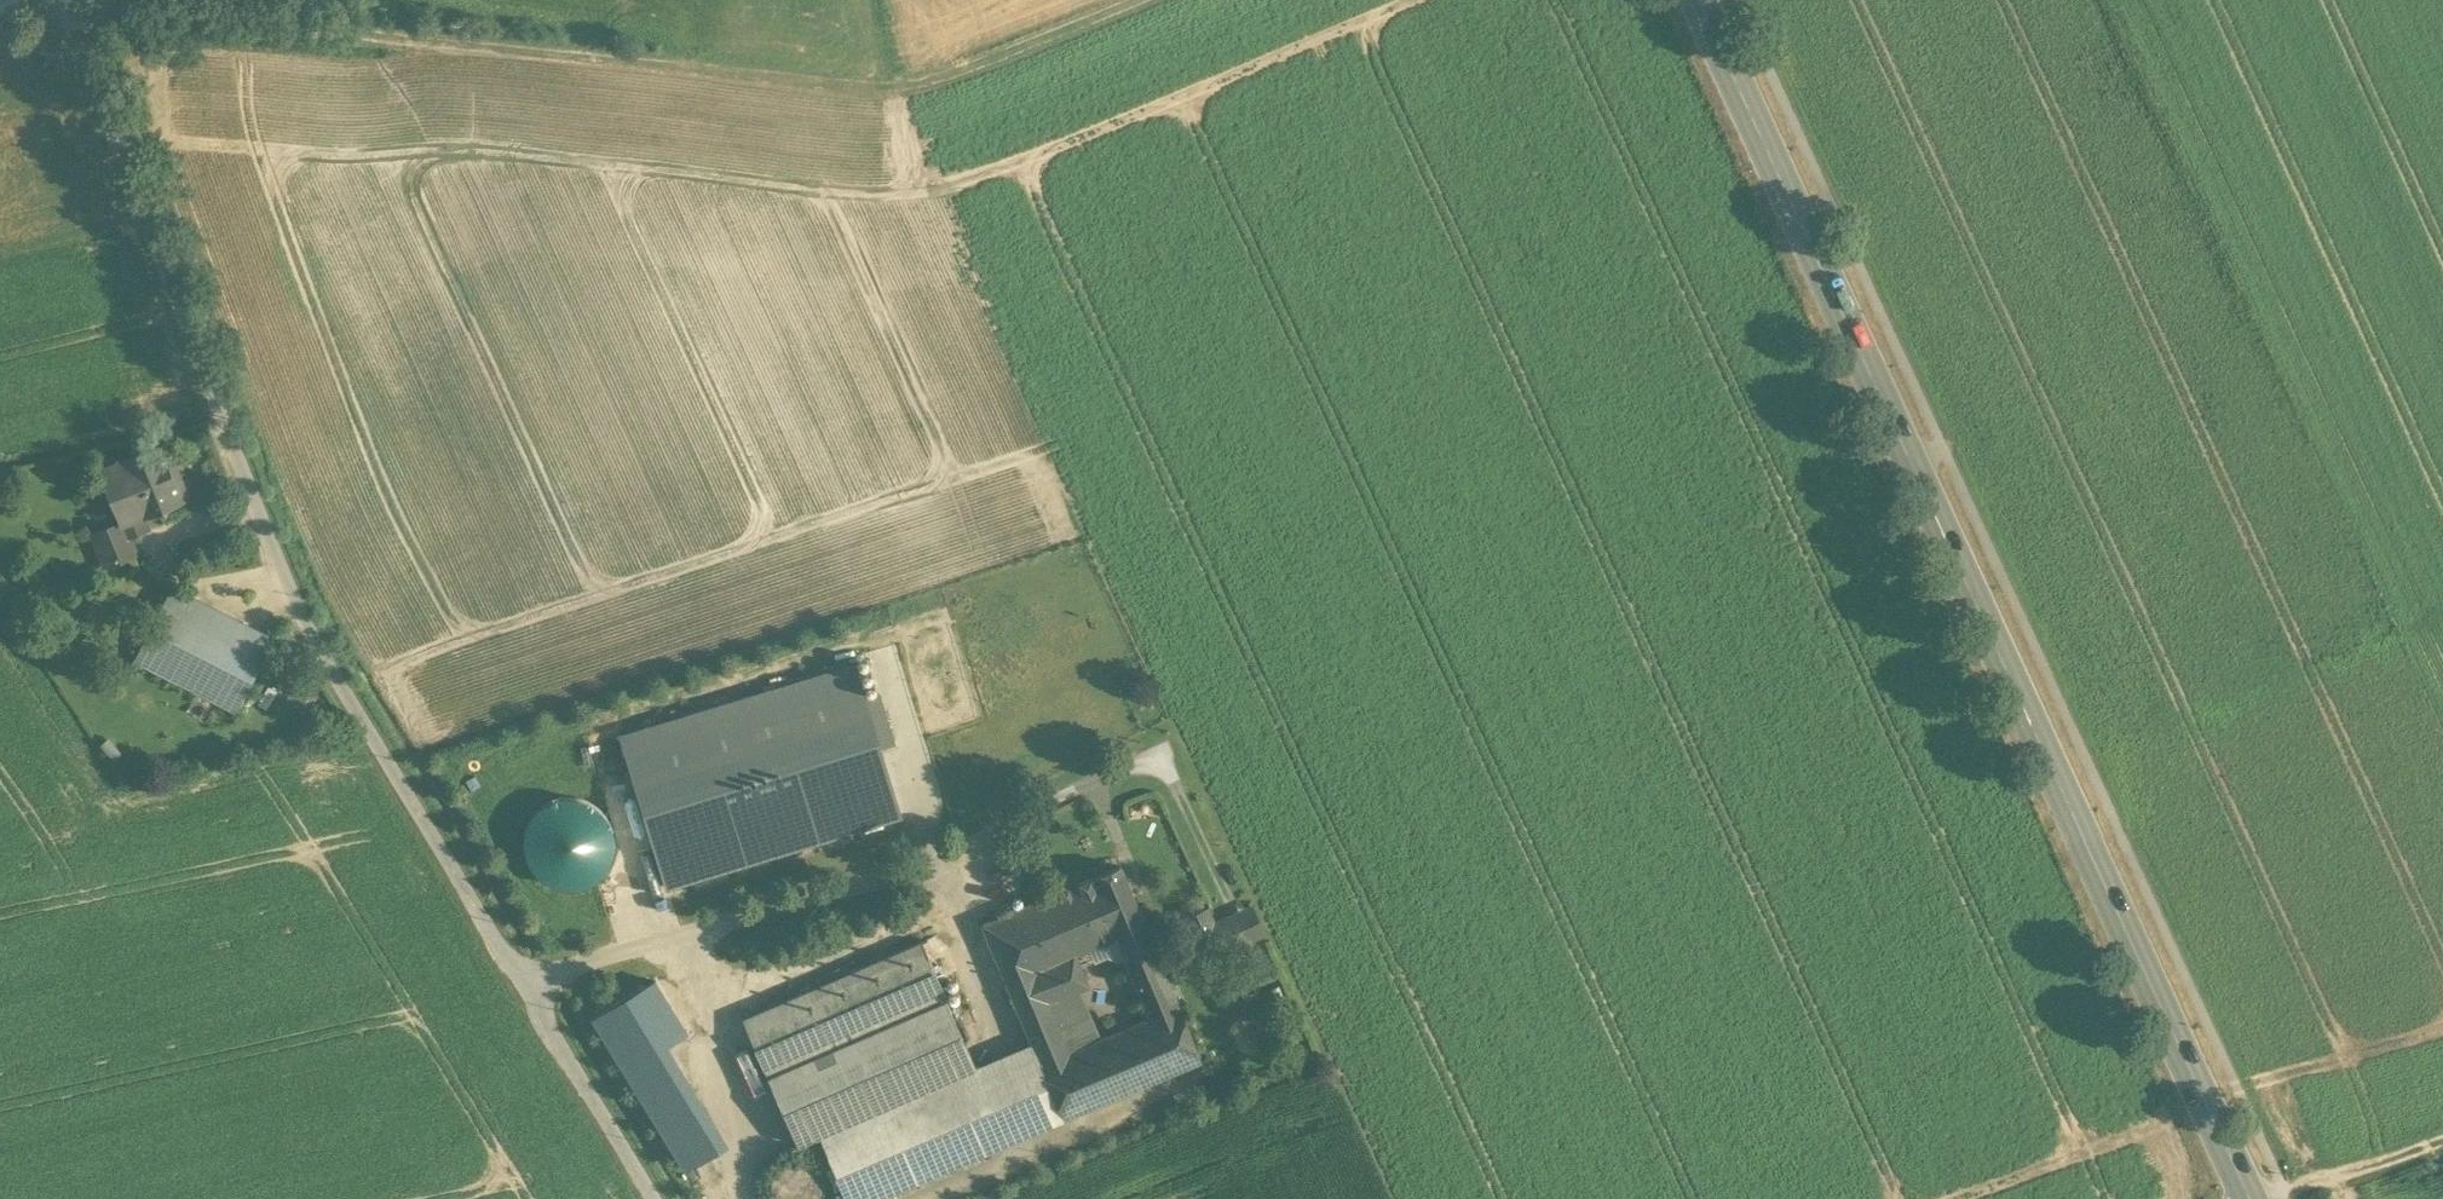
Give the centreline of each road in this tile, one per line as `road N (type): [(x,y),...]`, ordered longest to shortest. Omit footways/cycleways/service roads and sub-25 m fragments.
road 1 (unclassified): [(661,1198),(297,618),(65,0)]
road 2 (primary): [(1698,0),(2251,1198)]
road 3 (track): [(71,15),(150,7),(896,86),(965,68),(1136,0)]
road 4 (track): [(2442,1141),(2311,1180),(2283,1198)]

